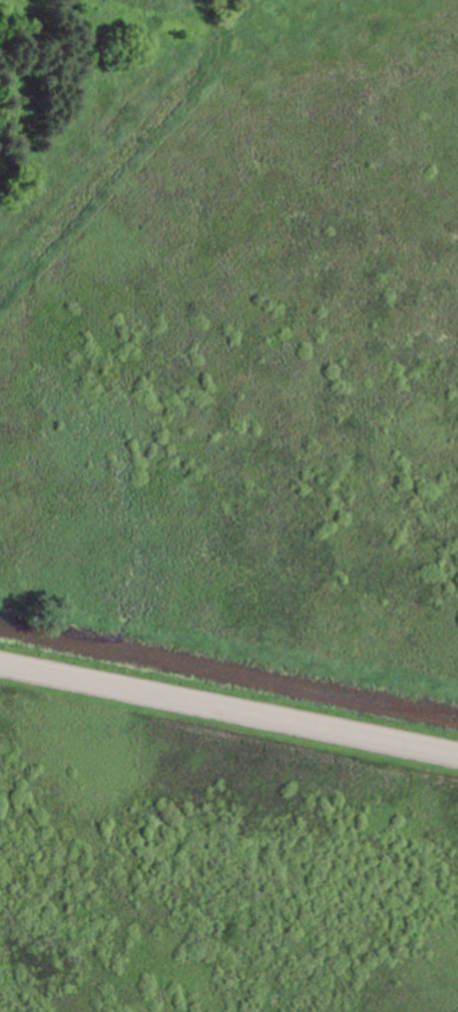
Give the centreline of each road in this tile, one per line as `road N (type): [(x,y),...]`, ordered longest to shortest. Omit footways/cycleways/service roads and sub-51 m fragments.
road 1 (secondary): [(457,755),(0,664)]

